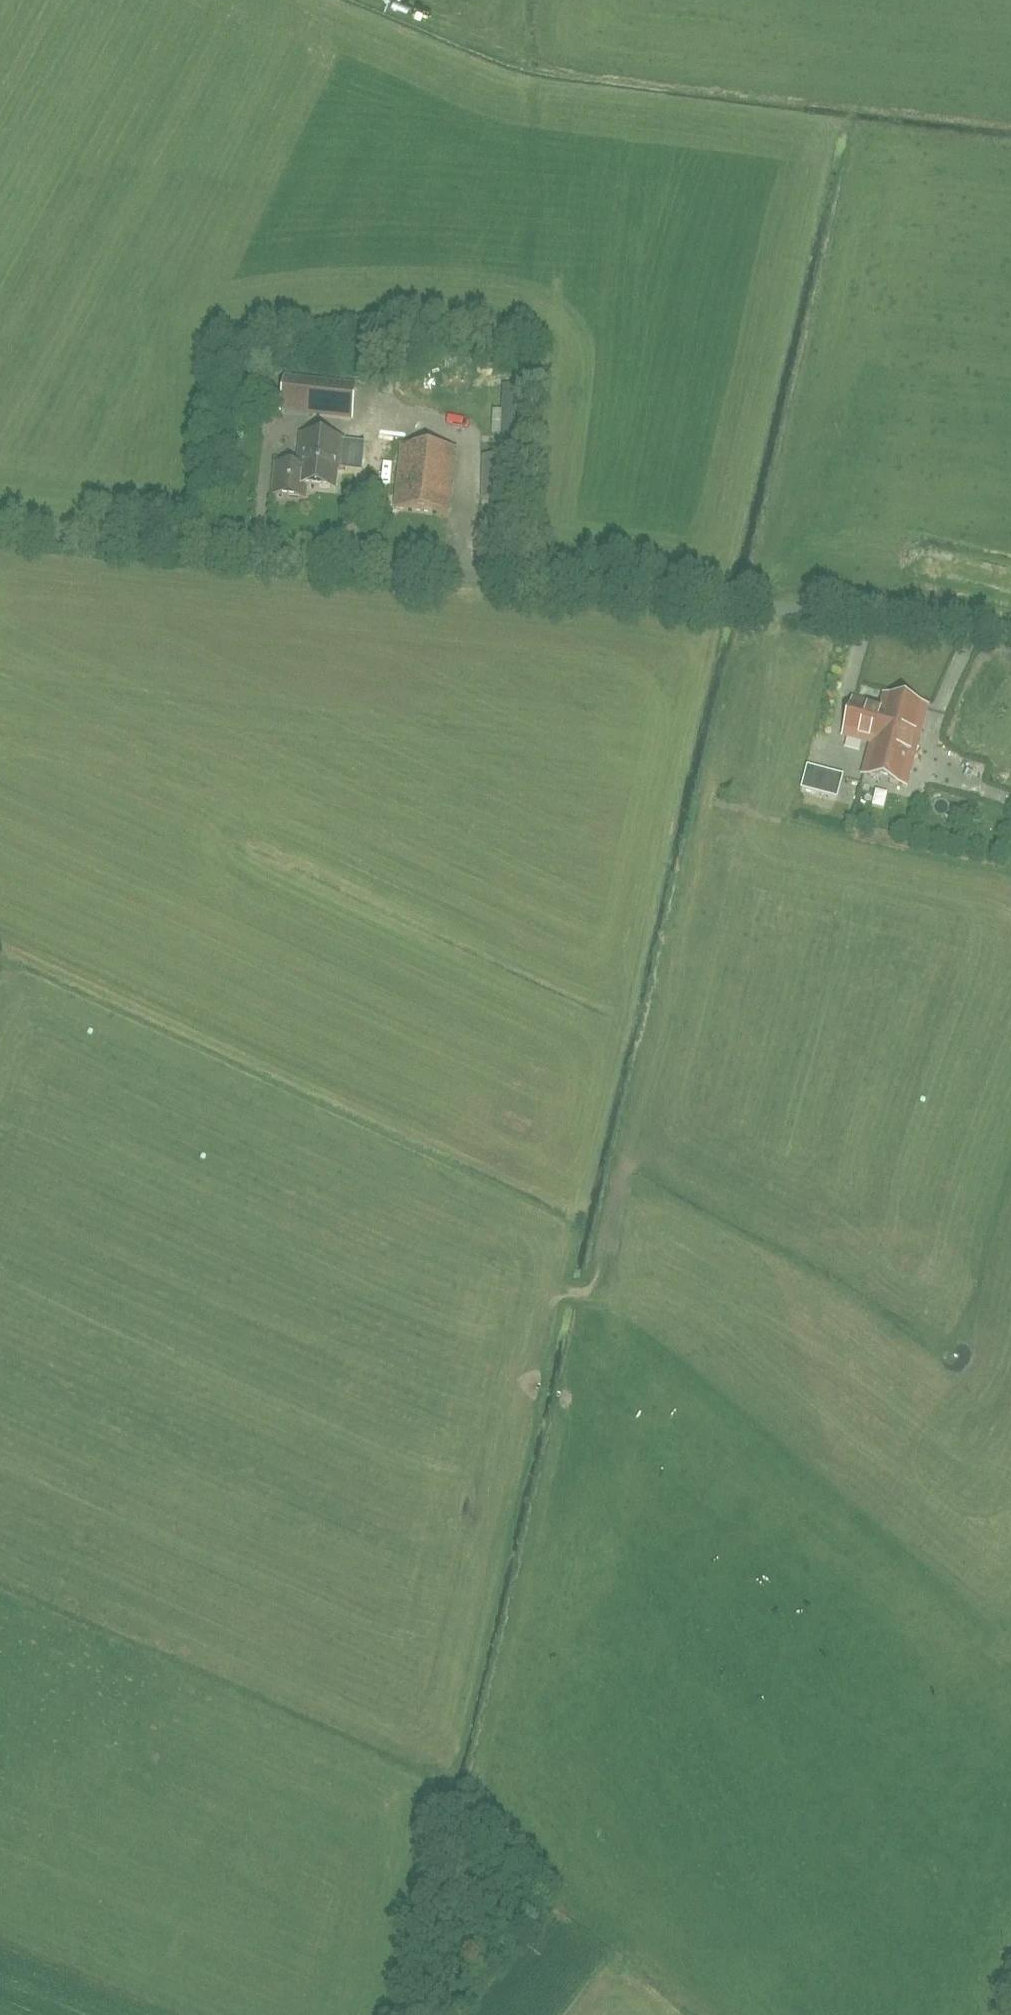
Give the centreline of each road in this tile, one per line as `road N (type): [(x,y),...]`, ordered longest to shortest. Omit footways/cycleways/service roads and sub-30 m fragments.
road 1 (unclassified): [(1010,633),(0,526)]

